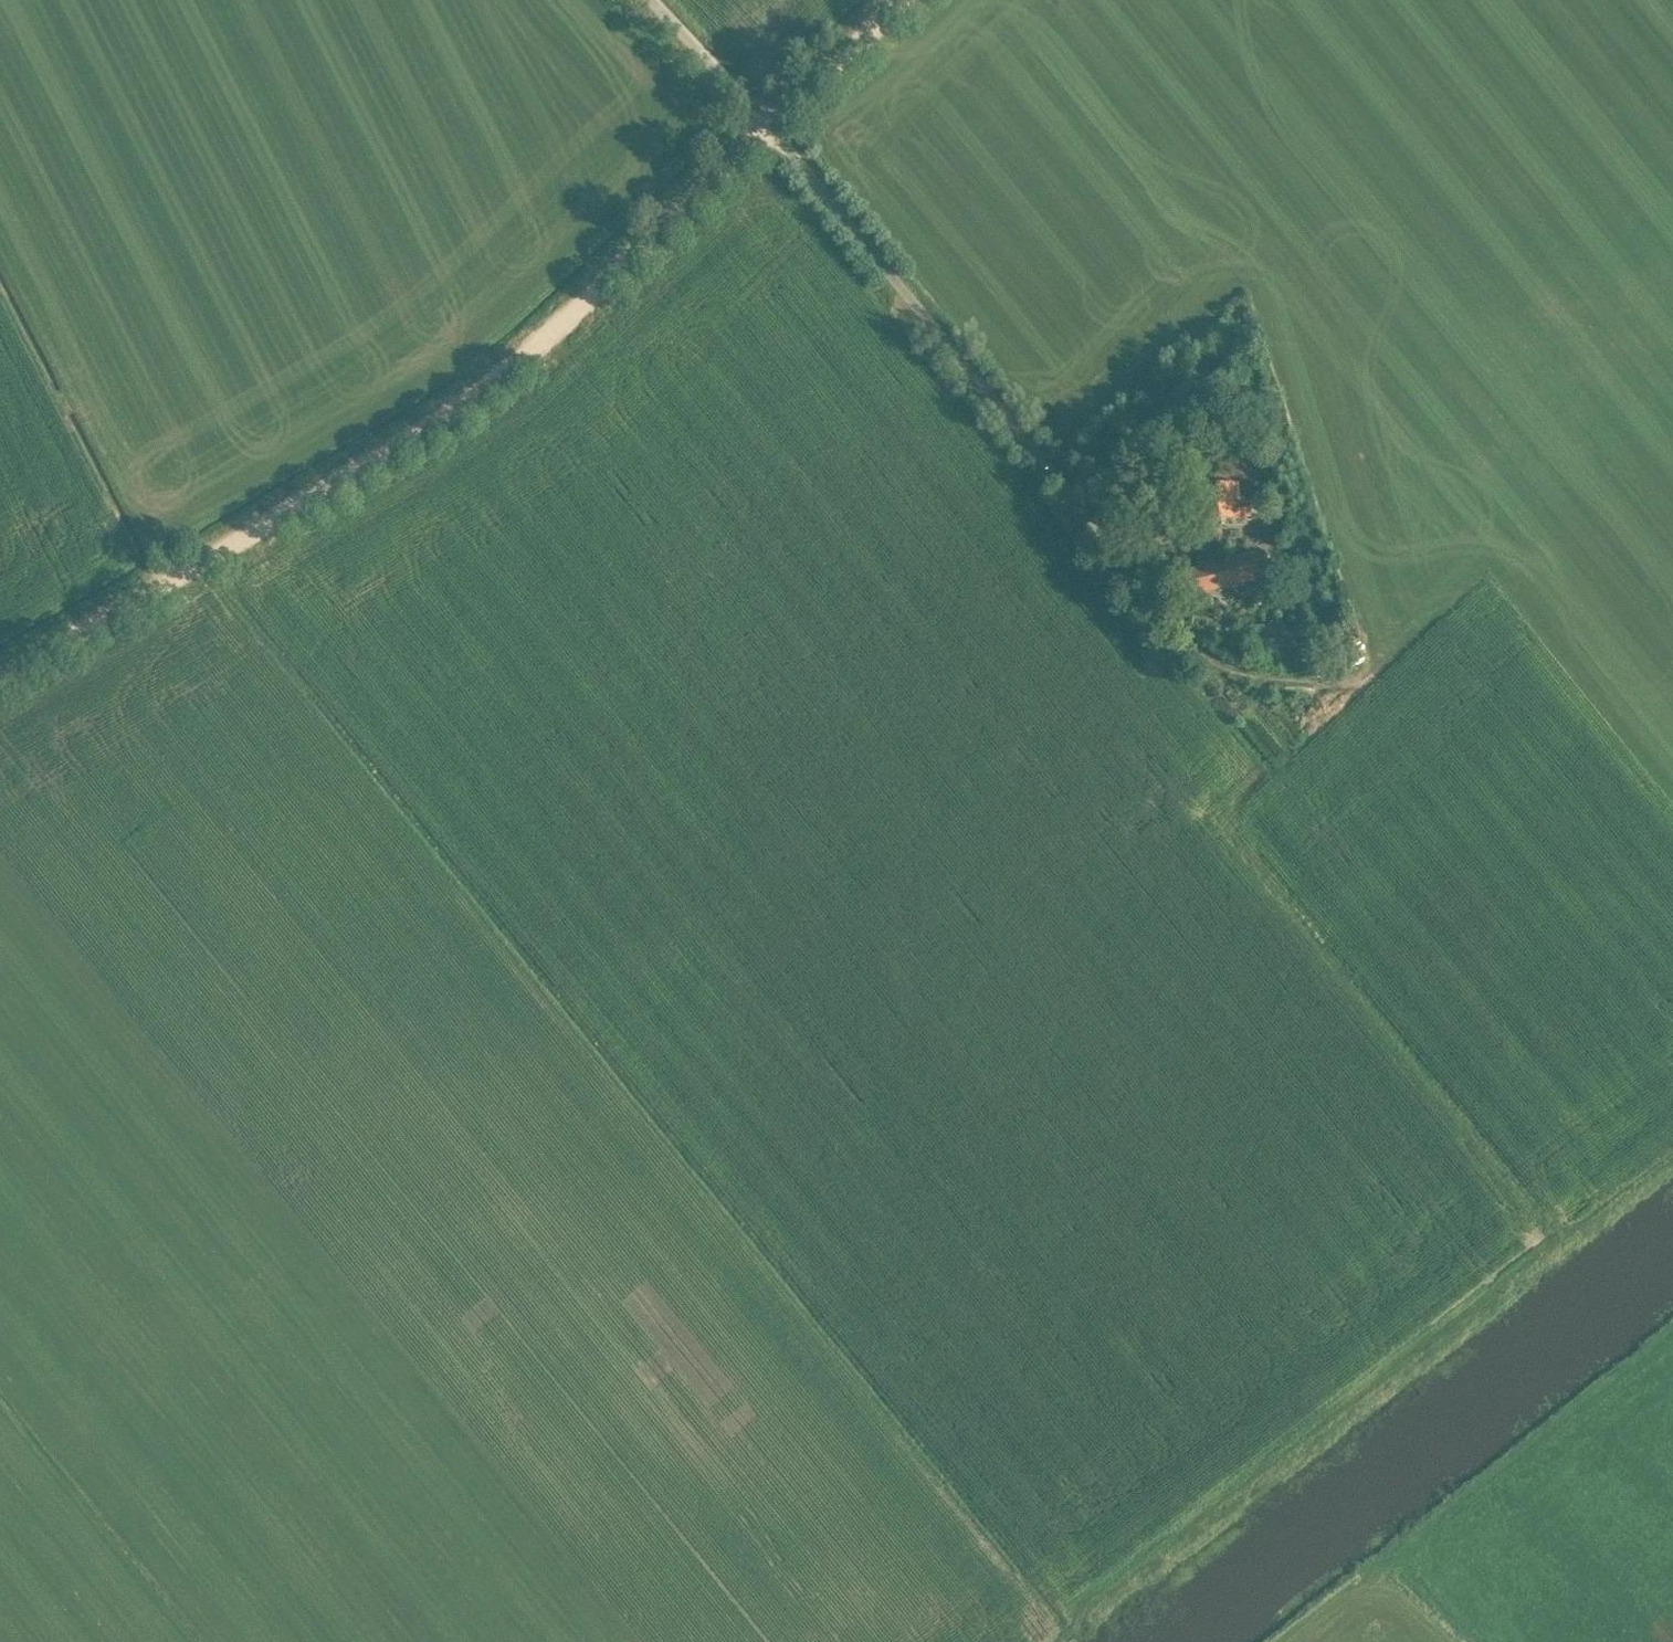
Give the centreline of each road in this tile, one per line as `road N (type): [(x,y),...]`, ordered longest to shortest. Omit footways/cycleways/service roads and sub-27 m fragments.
road 1 (track): [(904,0),(486,390),(0,680)]
road 2 (unclassified): [(1359,661),(1325,677),(1282,682),(1233,674),(1197,653),(792,155),(652,0)]

